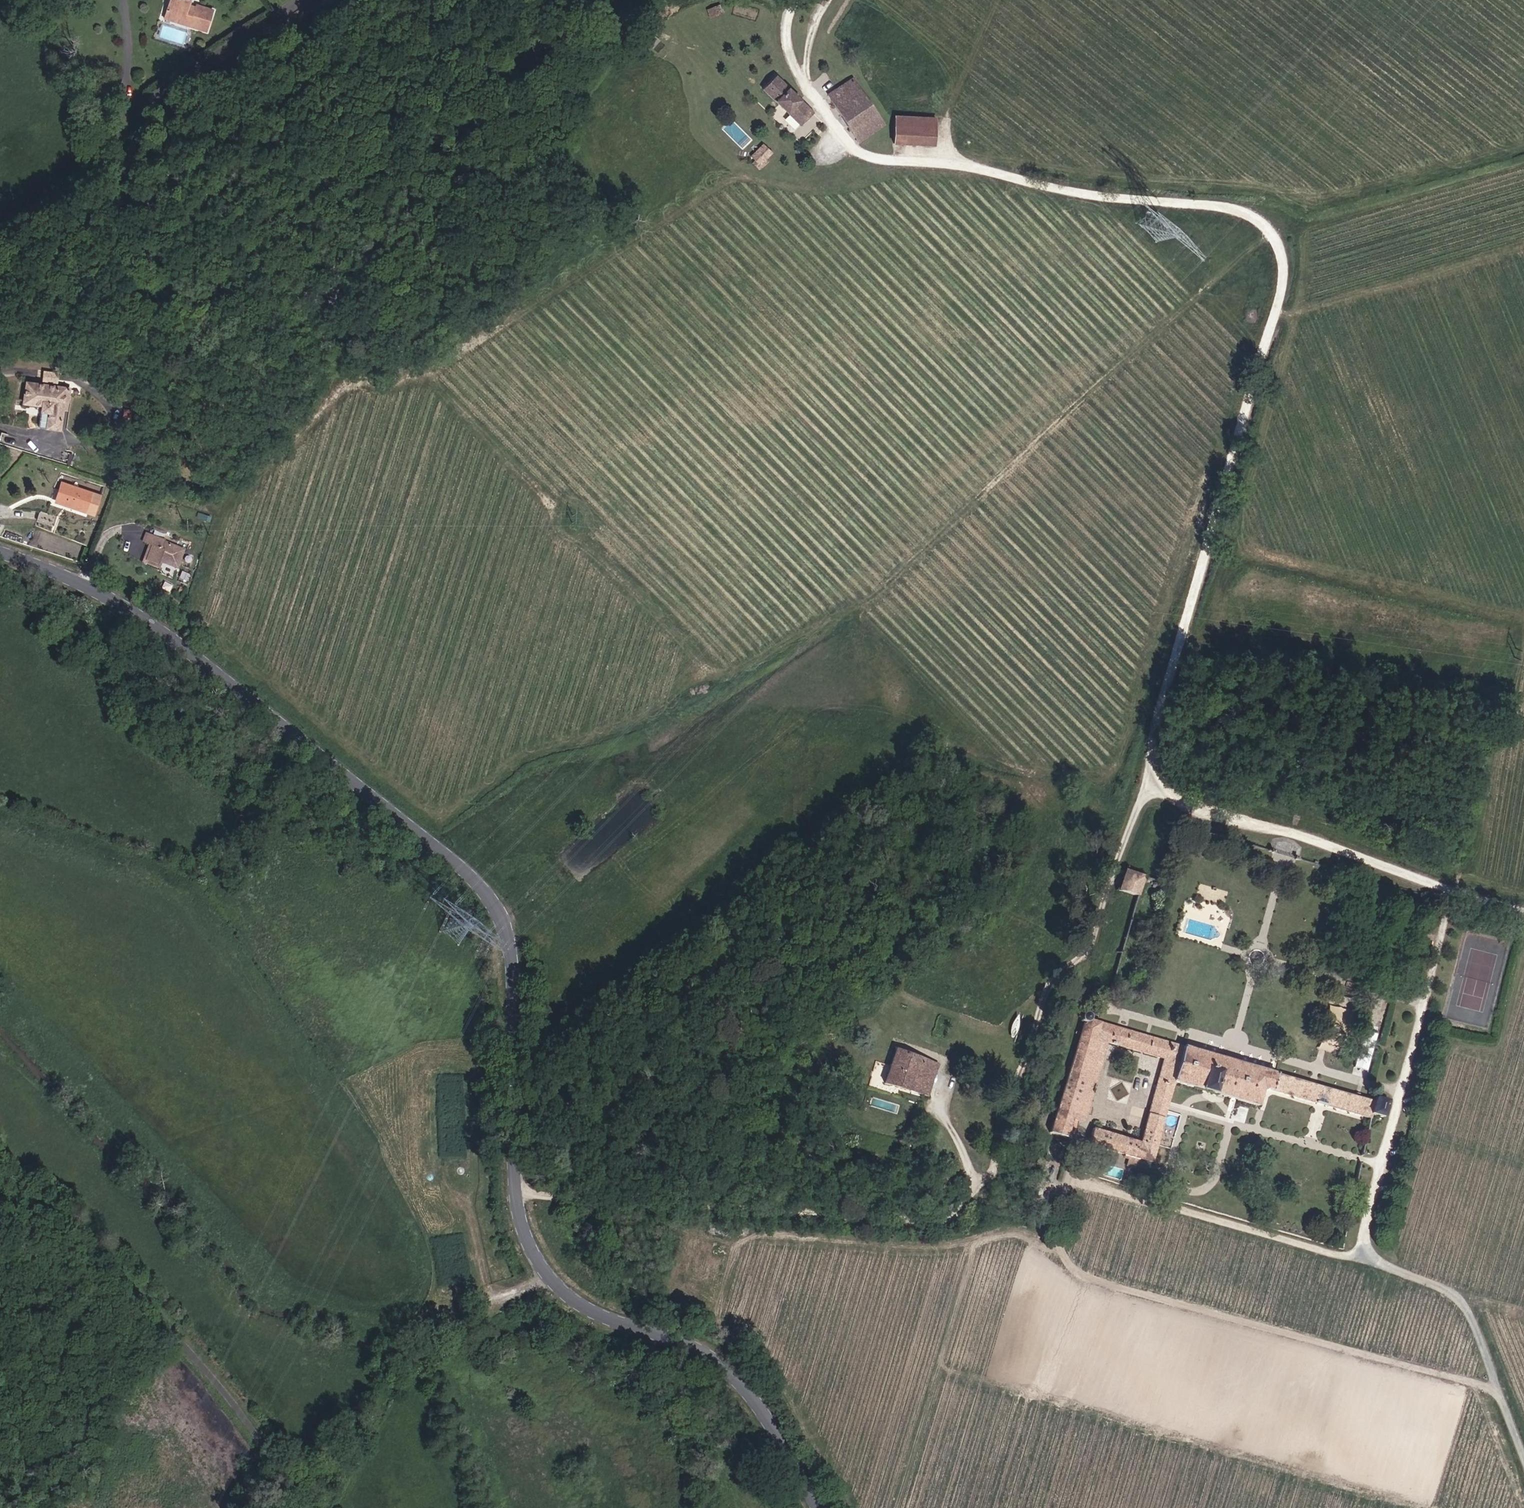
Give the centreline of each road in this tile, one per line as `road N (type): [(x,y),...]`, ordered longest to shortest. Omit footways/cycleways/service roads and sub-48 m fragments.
road 1 (tertiary): [(820,1507),(745,1378),(670,1340),(578,1311),(532,1246),(522,1188),(521,964),(513,915),(193,653),(83,583),(0,557)]

